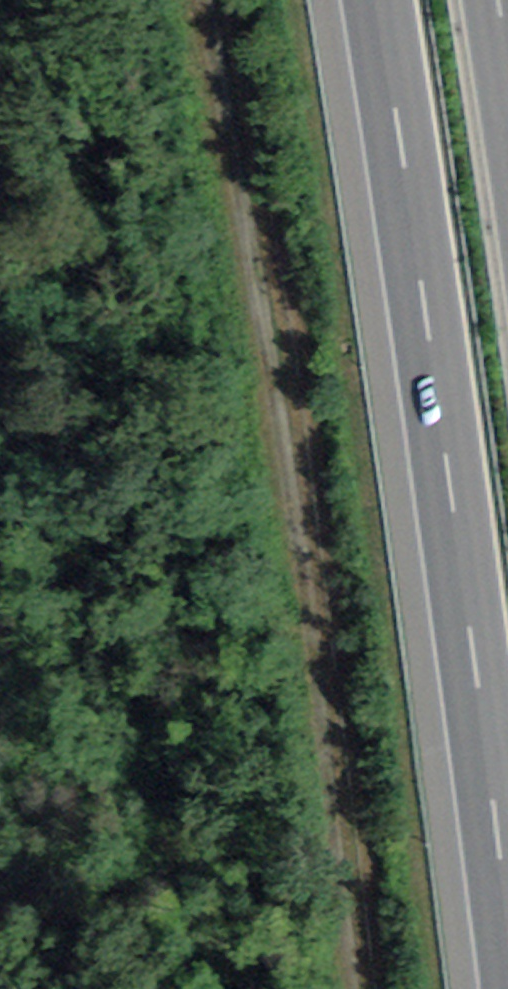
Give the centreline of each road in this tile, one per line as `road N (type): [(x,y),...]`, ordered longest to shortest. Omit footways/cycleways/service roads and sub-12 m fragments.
road 1 (track): [(218,0),(302,439),(358,988)]
road 2 (motorway): [(370,0),(507,940)]

